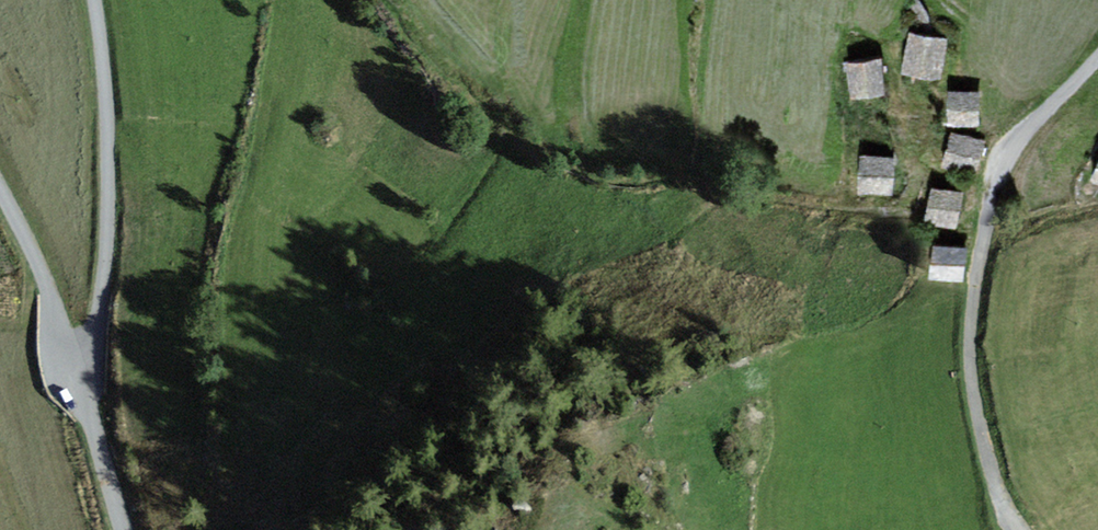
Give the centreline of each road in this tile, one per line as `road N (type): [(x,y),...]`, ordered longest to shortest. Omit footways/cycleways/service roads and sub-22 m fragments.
road 1 (unclassified): [(1097,64),(1022,147),(995,199),(971,330),(1016,529)]
road 2 (unclassified): [(95,0),(110,176),(106,301),(70,369)]
road 3 (unclassified): [(0,189),(35,255),(70,369)]
road 4 (unclassified): [(121,529),(70,369)]

